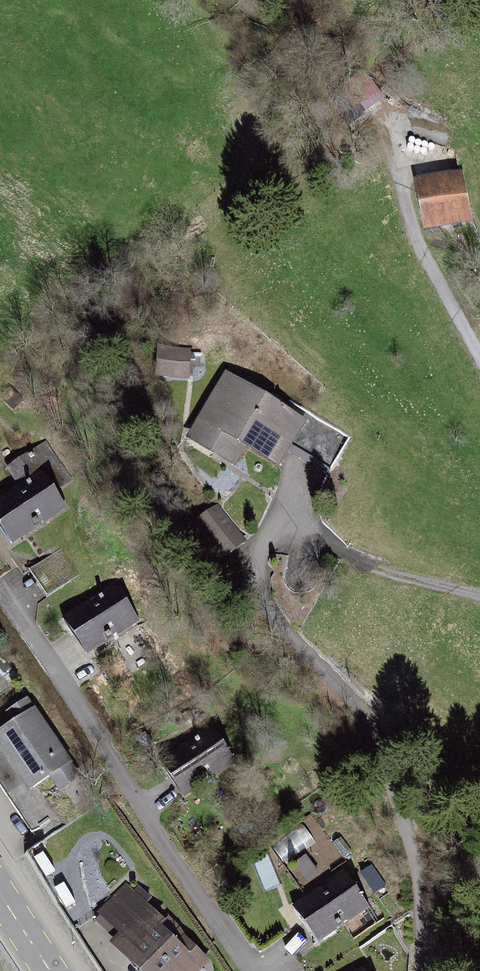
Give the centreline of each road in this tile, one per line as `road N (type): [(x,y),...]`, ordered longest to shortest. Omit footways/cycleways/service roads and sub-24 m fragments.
road 1 (residential): [(421,970),(426,884),(416,833),(392,775),(349,709),(259,598),(256,571),(272,530)]
road 2 (residential): [(255,970),(1,590)]
road 3 (track): [(387,144),(419,244),(479,358)]
road 4 (residential): [(272,530),(365,569),(479,599)]

